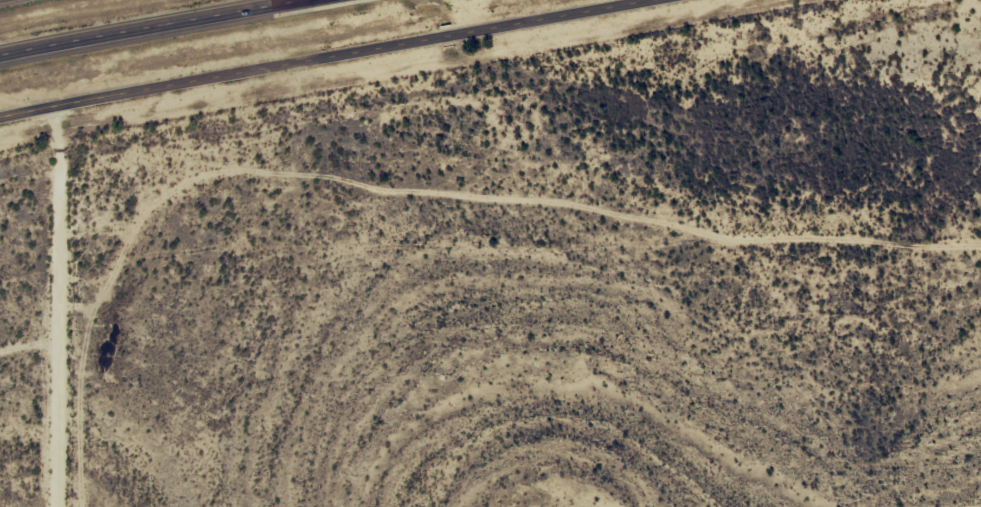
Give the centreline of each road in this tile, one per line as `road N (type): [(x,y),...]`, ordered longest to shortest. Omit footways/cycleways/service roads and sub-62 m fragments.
road 1 (tertiary): [(0,119),(655,0)]
road 2 (motorway): [(0,66),(350,0)]

